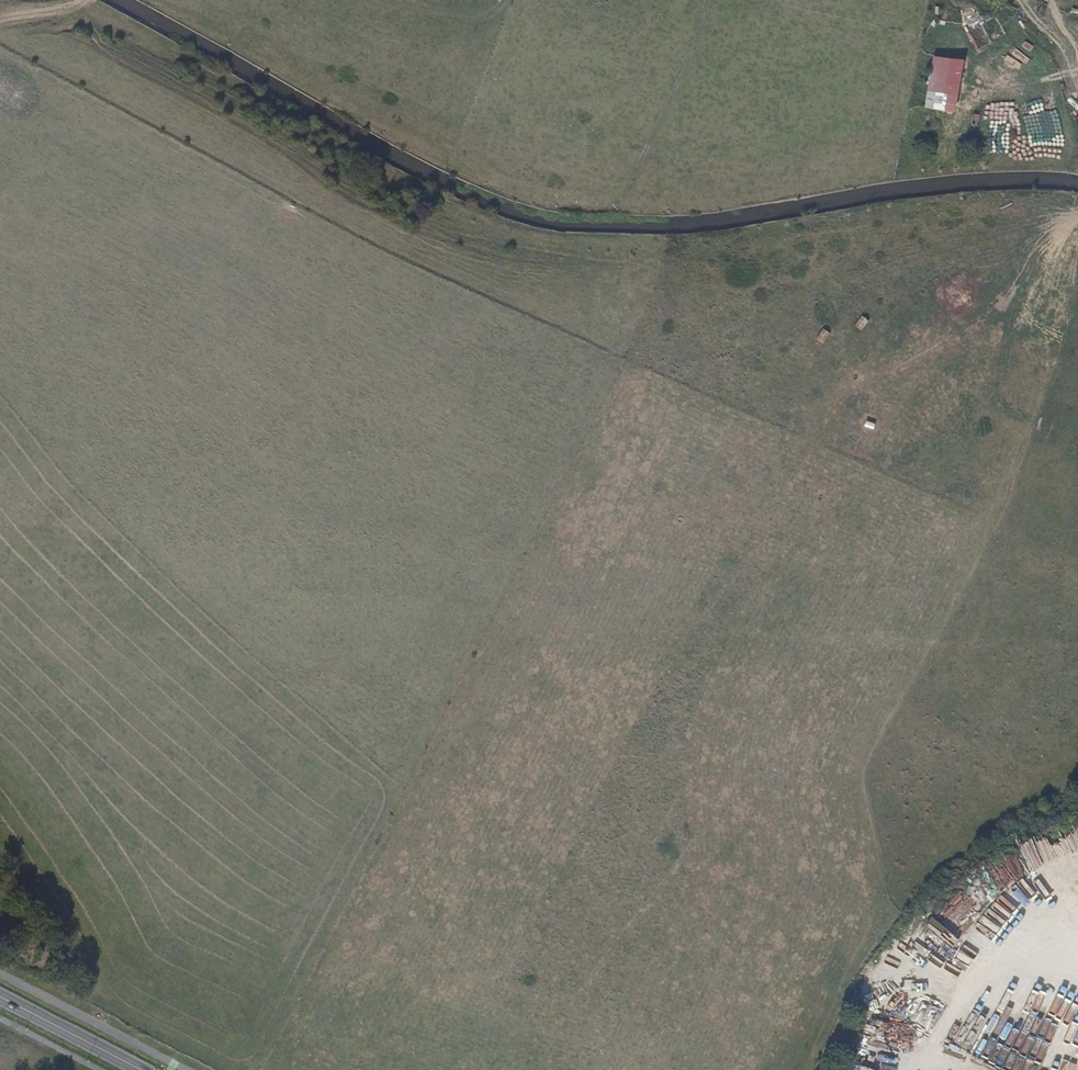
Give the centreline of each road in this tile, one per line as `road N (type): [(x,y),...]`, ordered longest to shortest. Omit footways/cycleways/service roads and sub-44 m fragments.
road 1 (residential): [(146,1069),(0,995)]

